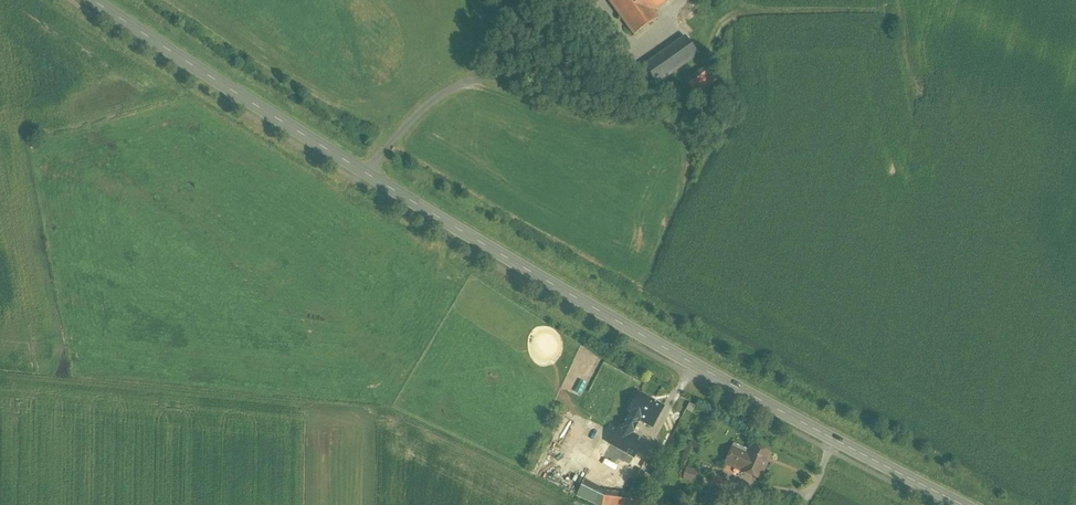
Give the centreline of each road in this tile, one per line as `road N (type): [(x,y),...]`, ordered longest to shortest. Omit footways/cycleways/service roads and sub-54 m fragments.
road 1 (tertiary): [(962,504),(467,239),(87,0)]

